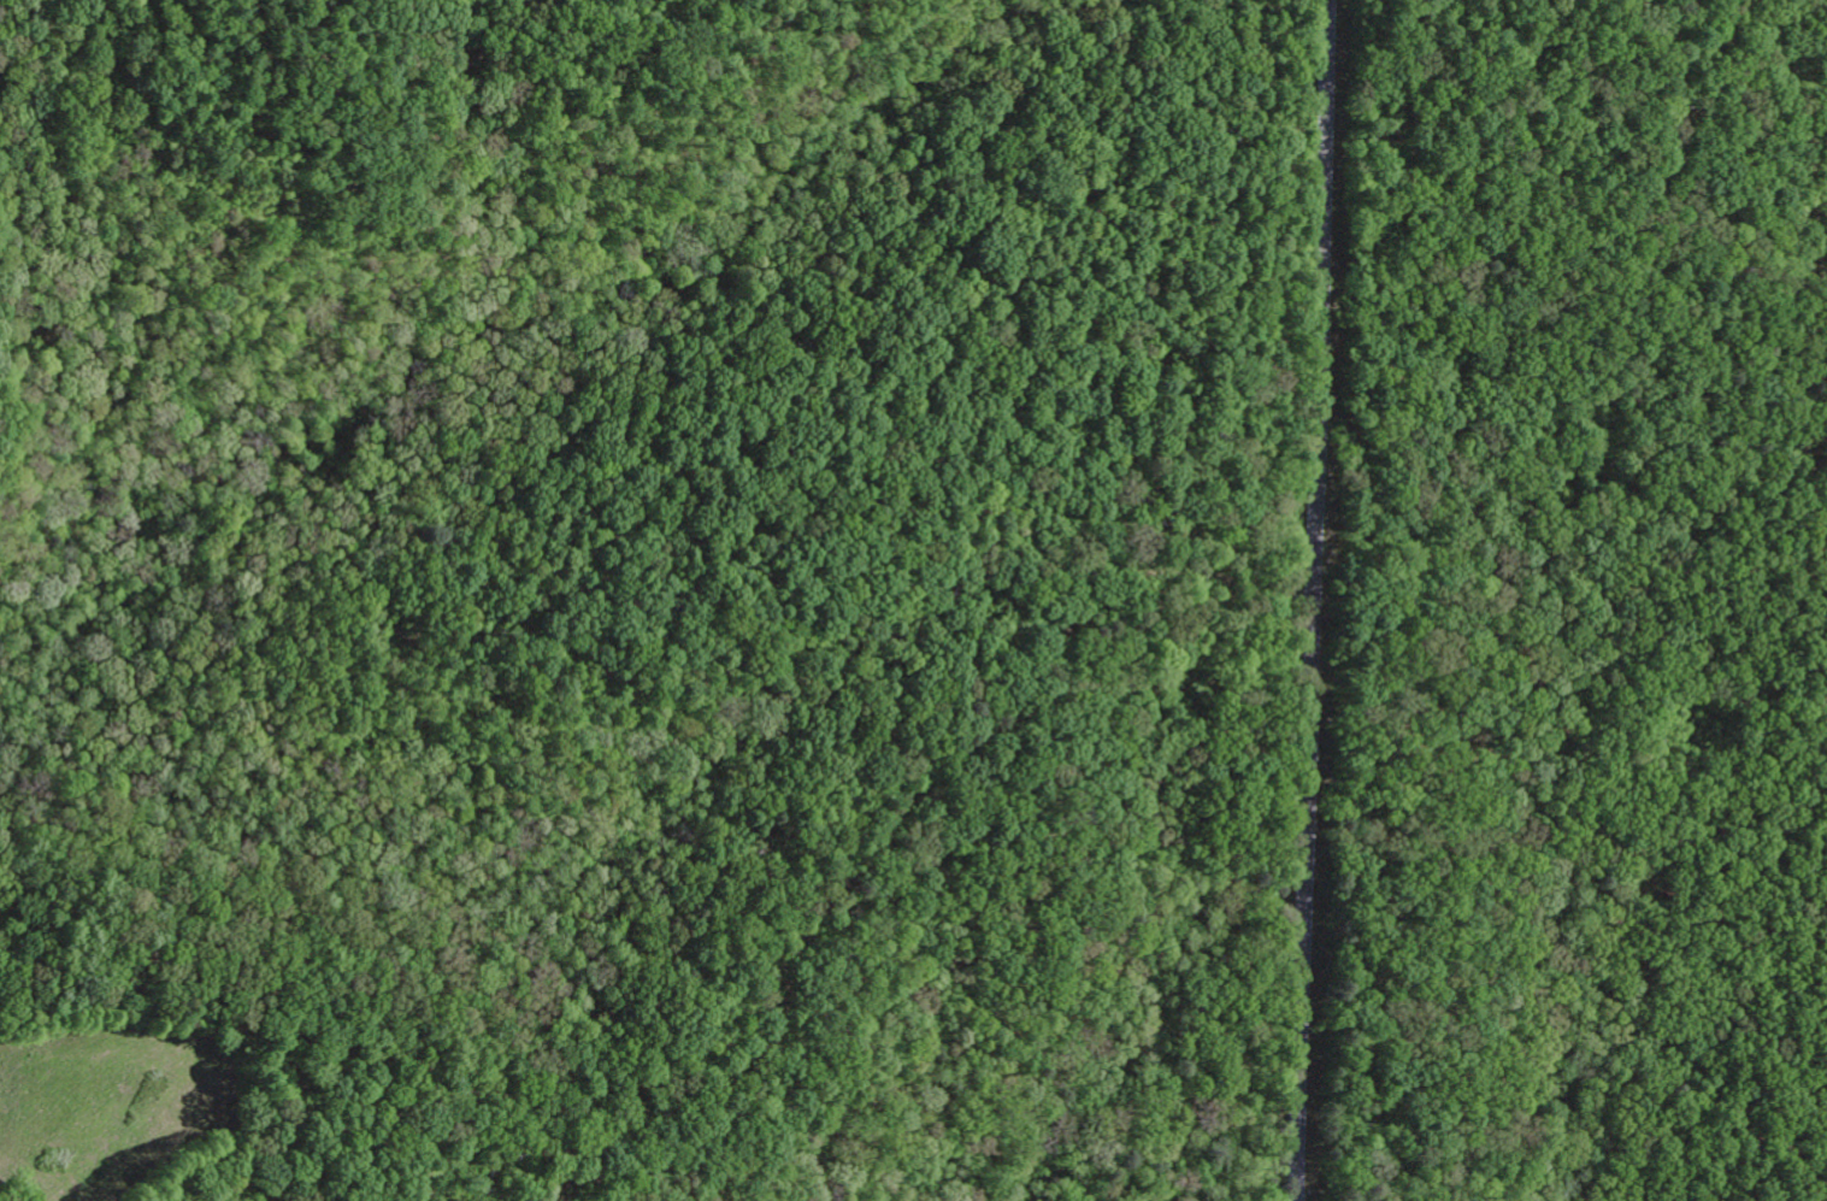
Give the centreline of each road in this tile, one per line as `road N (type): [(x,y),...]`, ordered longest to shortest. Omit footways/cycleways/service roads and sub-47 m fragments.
road 1 (primary): [(1296,1200),(1330,0)]

